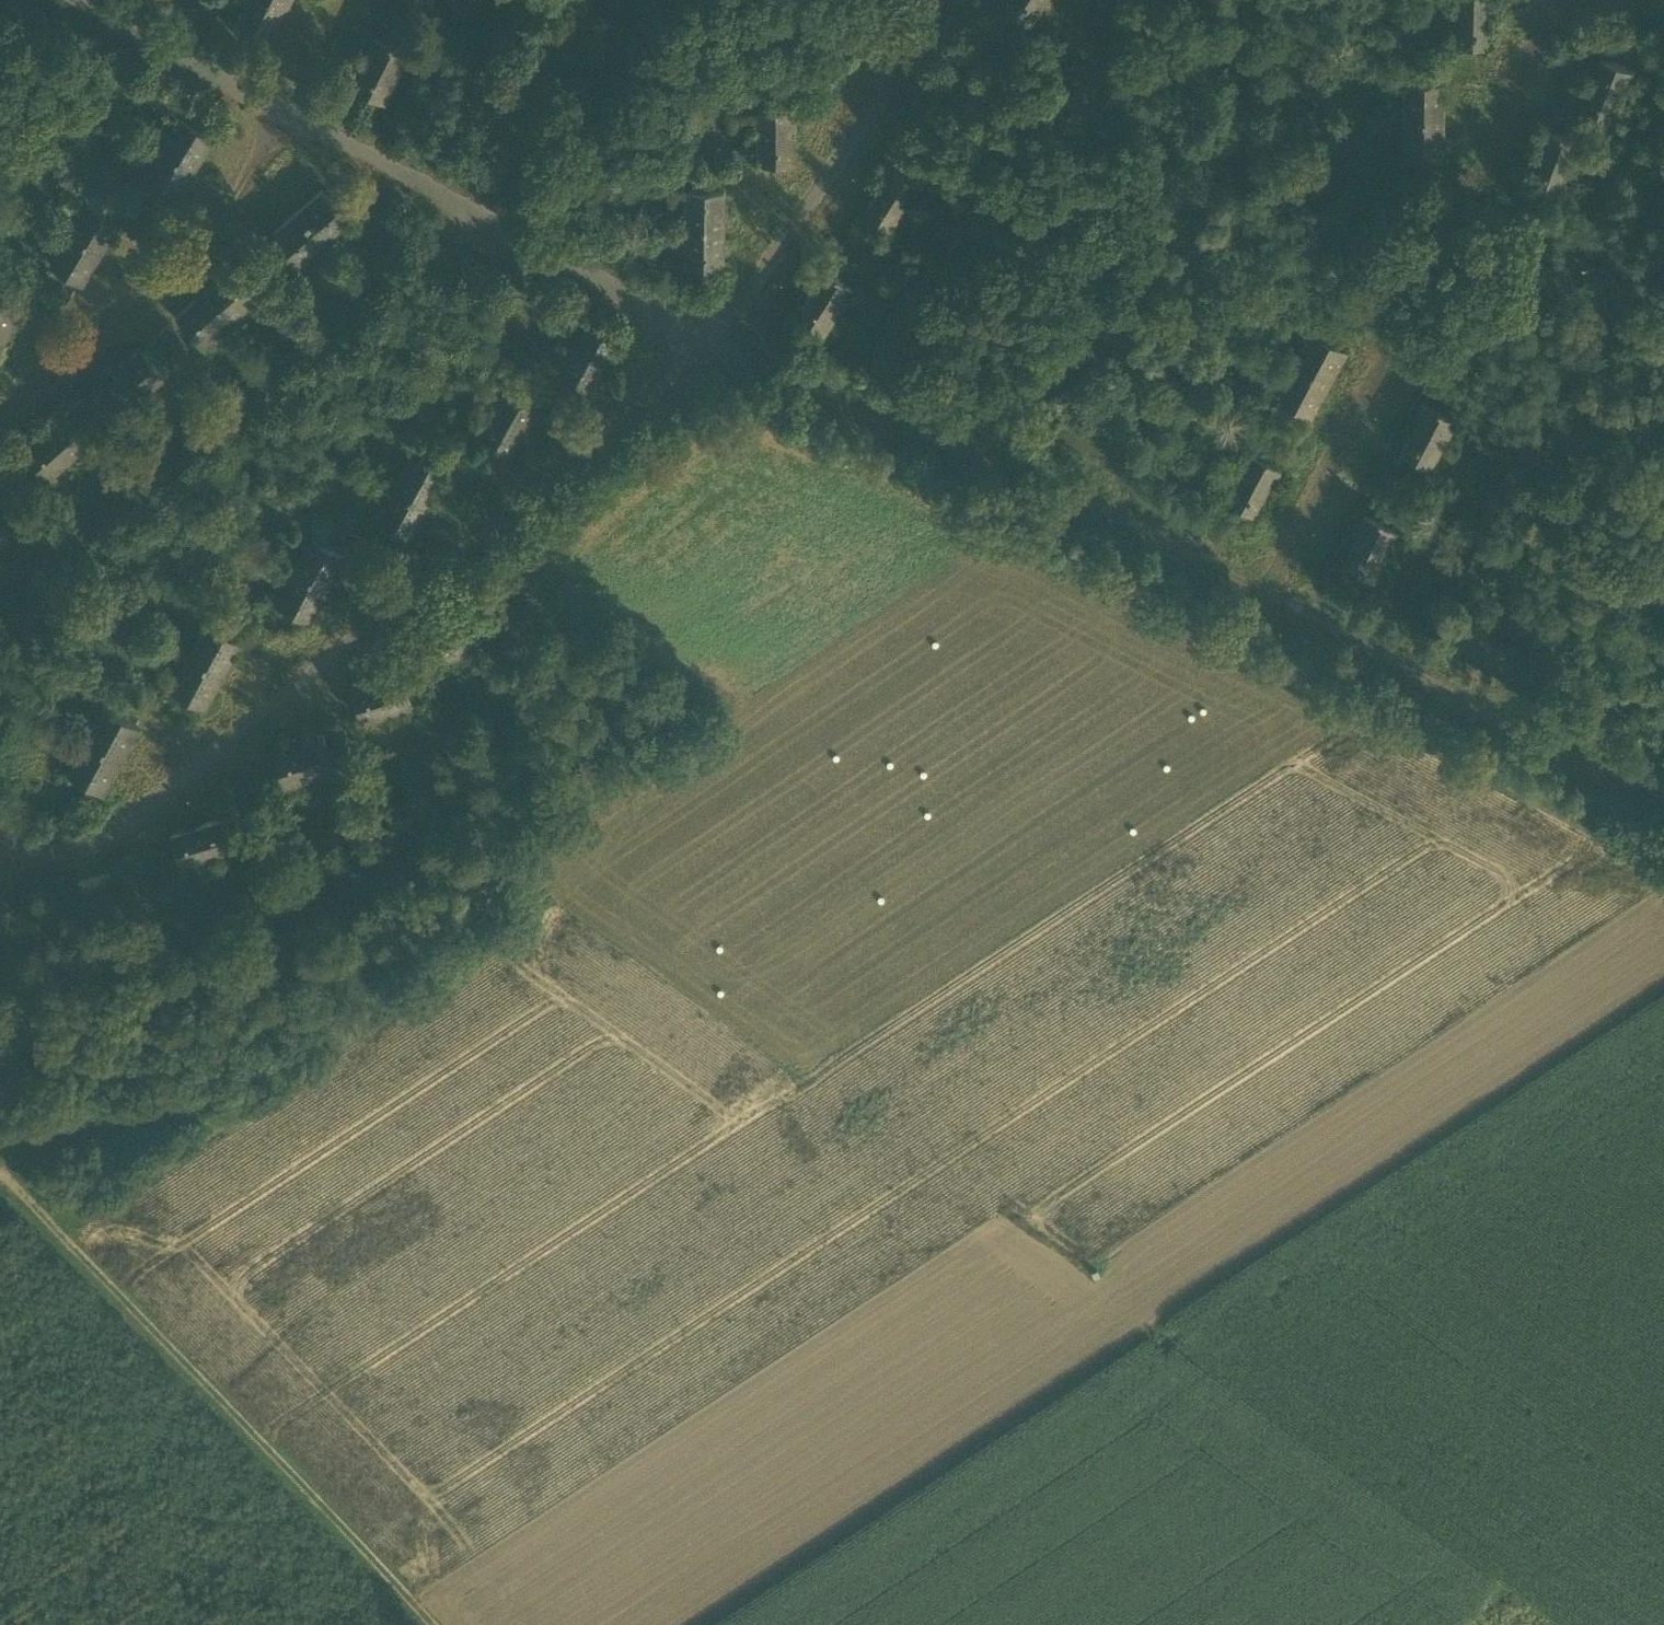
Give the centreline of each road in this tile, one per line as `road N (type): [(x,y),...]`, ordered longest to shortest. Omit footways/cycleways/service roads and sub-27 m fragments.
road 1 (track): [(1663,870),(1008,527)]
road 2 (track): [(0,1170),(433,1624)]

